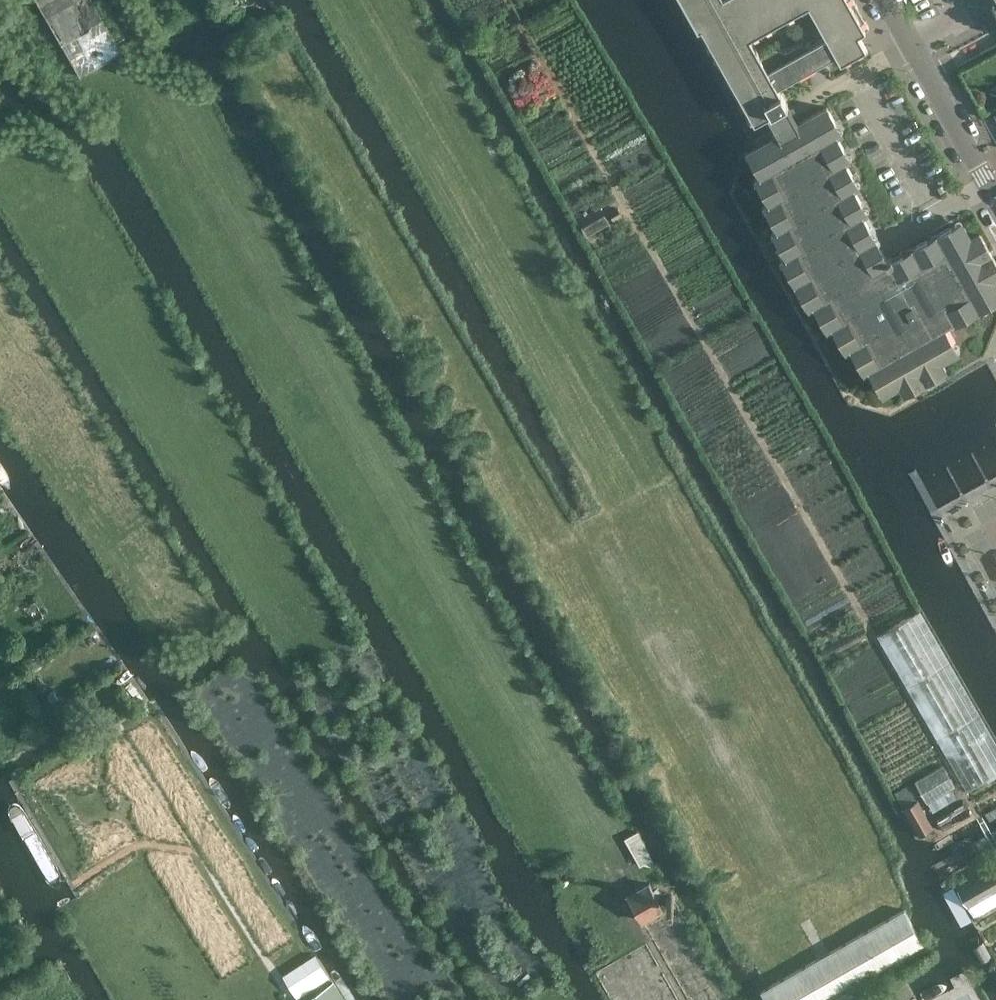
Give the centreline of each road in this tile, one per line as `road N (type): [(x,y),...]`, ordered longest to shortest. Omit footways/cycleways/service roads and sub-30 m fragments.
road 1 (residential): [(980,178),(871,0)]

